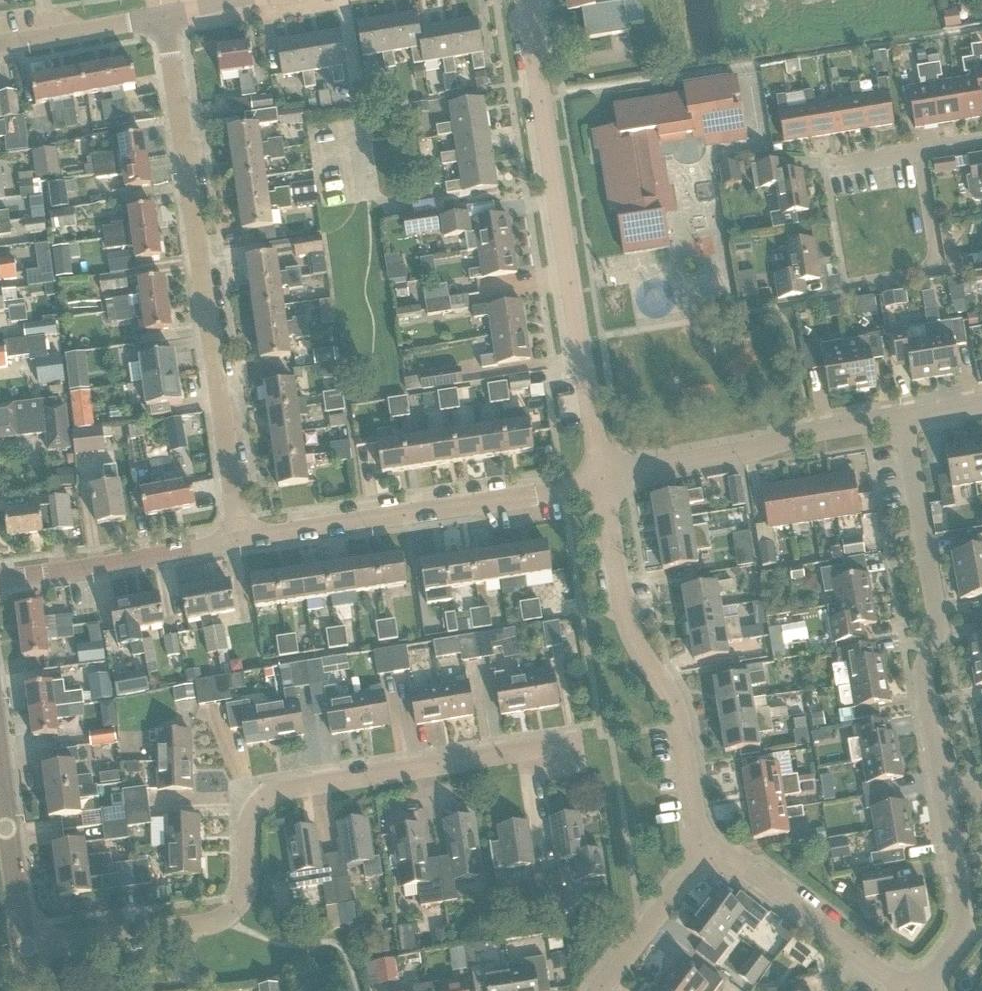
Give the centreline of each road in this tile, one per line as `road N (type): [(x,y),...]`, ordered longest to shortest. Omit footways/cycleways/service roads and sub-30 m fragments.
road 1 (residential): [(25,945),(232,917),(245,891),(252,826),(274,795),(575,744)]
road 2 (residential): [(920,990),(958,940),(965,898),(927,683),(941,618),(901,417)]
road 3 (residential): [(246,537),(168,14)]
road 4 (residential): [(606,481),(529,0)]
road 5 (residential): [(708,849),(676,698),(626,604),(606,481)]
road 6 (residential): [(246,537),(606,481)]
road 7 (residential): [(606,481),(901,417)]
road 8 (residential): [(0,576),(246,537)]
road 9 (residential): [(907,990),(708,849)]
road 10 (residential): [(919,151),(936,245),(928,269),(852,284)]
road 11 (residential): [(598,990),(708,849)]
road 12 (residential): [(0,47),(168,14)]

